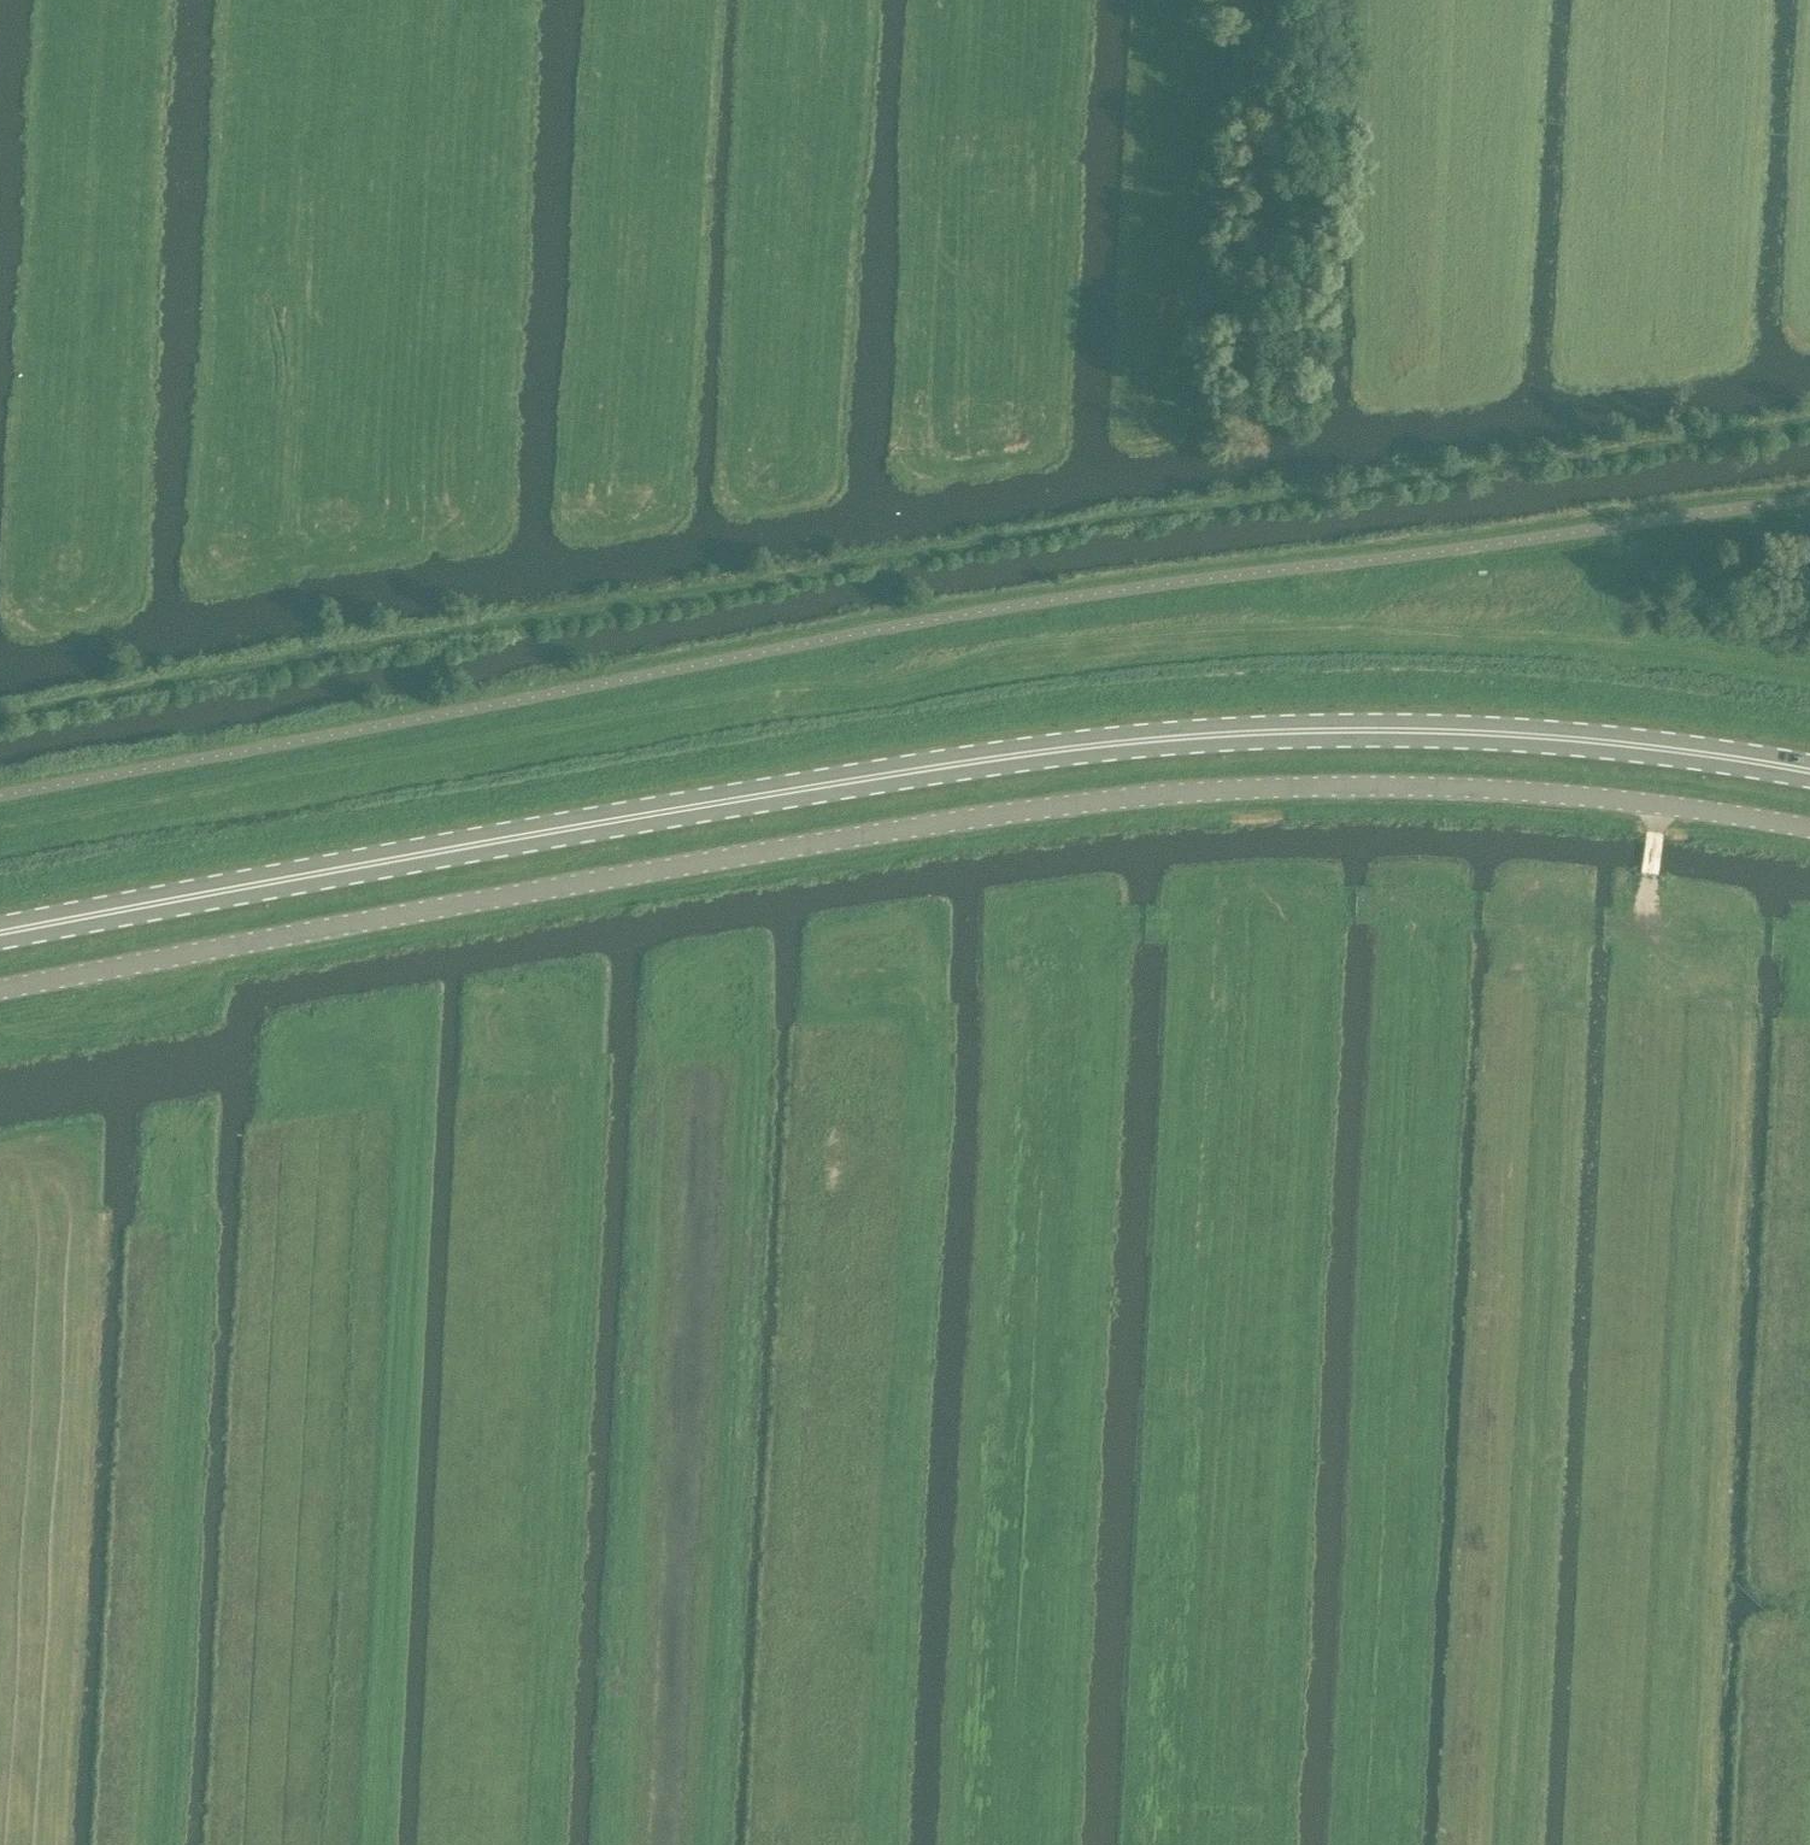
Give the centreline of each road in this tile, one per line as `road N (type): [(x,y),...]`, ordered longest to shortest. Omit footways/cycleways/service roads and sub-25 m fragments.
road 1 (unclassified): [(1809,833),(1534,795),(1242,783),(1081,797),(0,985)]
road 2 (primary): [(0,931),(930,761),(1085,743),(1338,726),(1459,728),(1809,771)]
road 3 (track): [(0,713),(349,640),(1026,527),(1562,452)]

